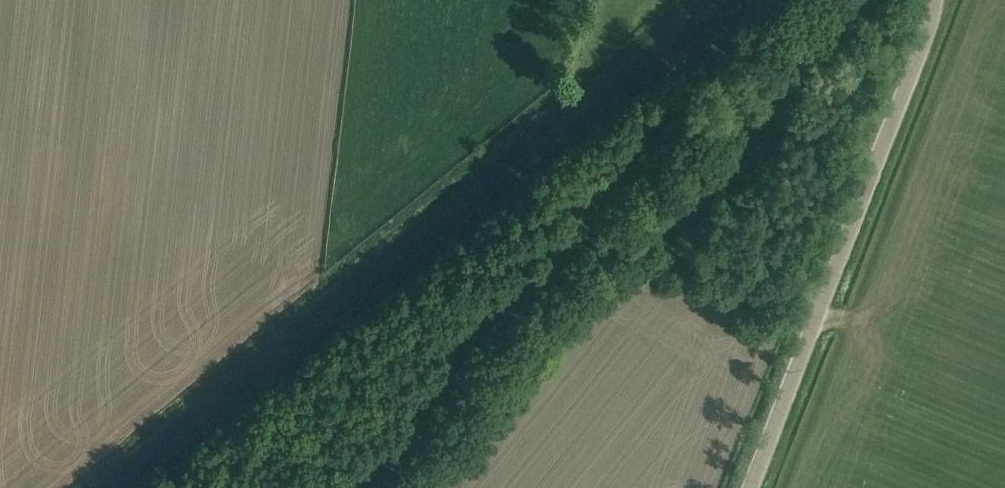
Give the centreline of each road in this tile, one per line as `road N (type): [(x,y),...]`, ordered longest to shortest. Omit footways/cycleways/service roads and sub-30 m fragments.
road 1 (unclassified): [(750,487),(935,0)]

